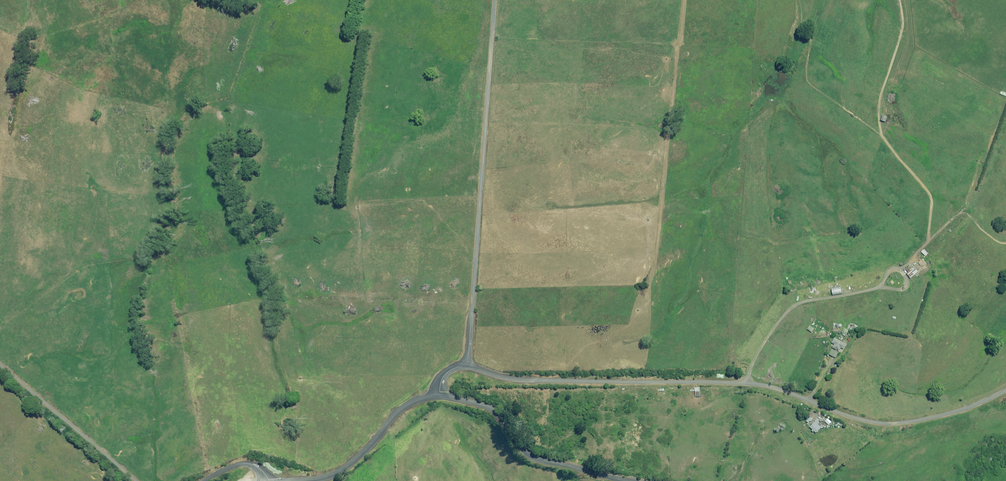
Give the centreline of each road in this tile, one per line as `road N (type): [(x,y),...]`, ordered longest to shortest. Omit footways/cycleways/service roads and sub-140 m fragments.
road 1 (unclassified): [(467,367),(535,380),(746,383),(887,424),(1005,392)]
road 2 (unclassified): [(493,0),(467,367)]
road 3 (unclassified): [(440,396),(493,410),(540,459),(622,480)]
road 4 (unclassified): [(0,361),(140,480)]
road 5 (unclassified): [(299,480),(344,467),(405,406),(440,396)]

